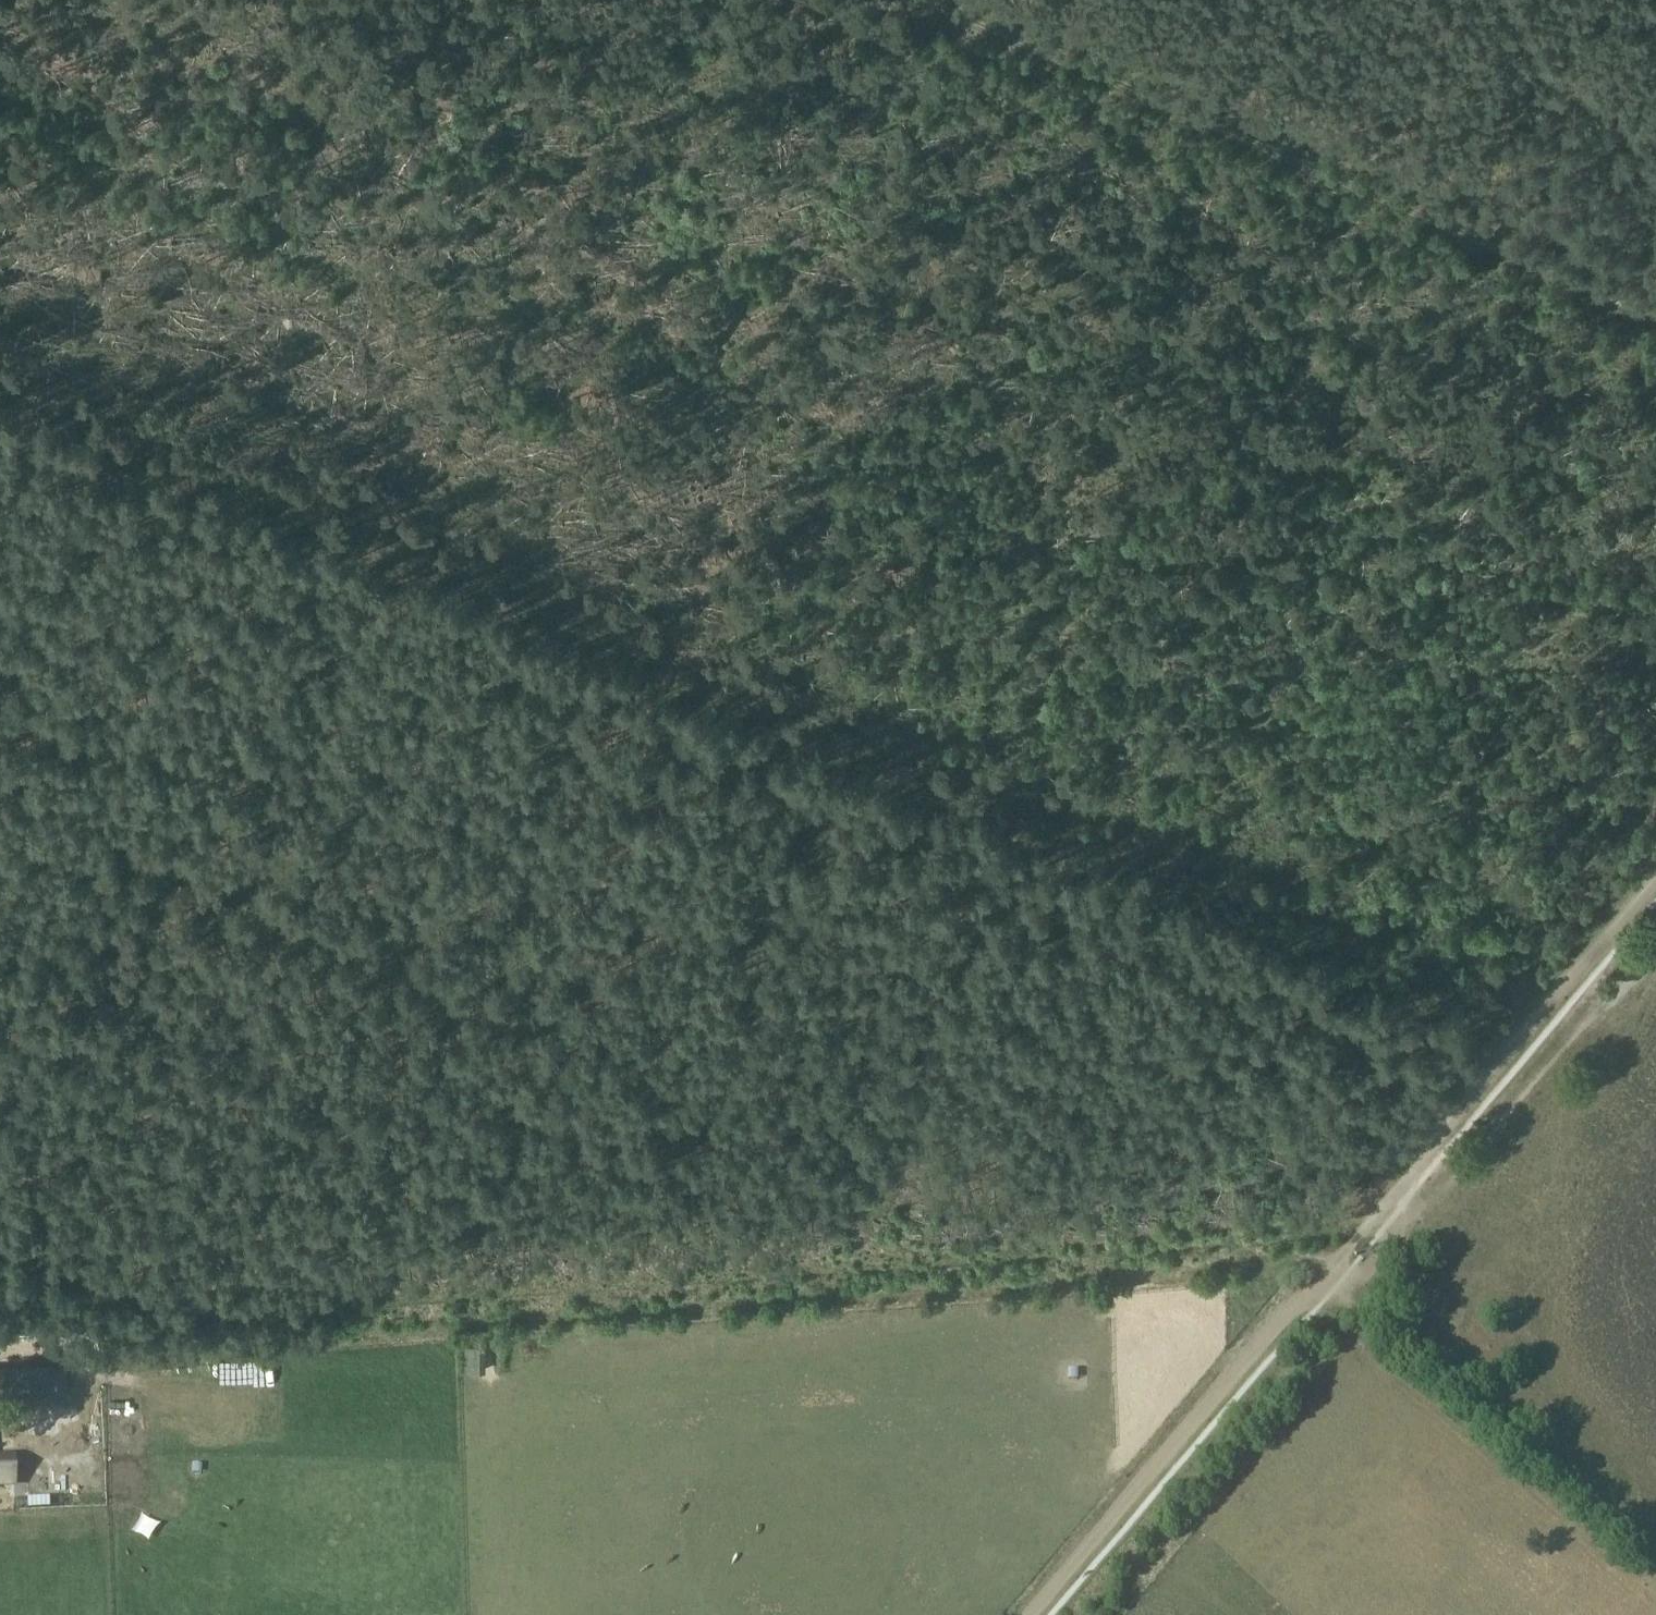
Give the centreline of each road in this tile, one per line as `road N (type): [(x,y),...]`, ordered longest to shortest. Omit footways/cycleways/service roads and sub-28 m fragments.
road 1 (track): [(1655,887),(1034,1614)]
road 2 (track): [(1655,315),(920,0)]

